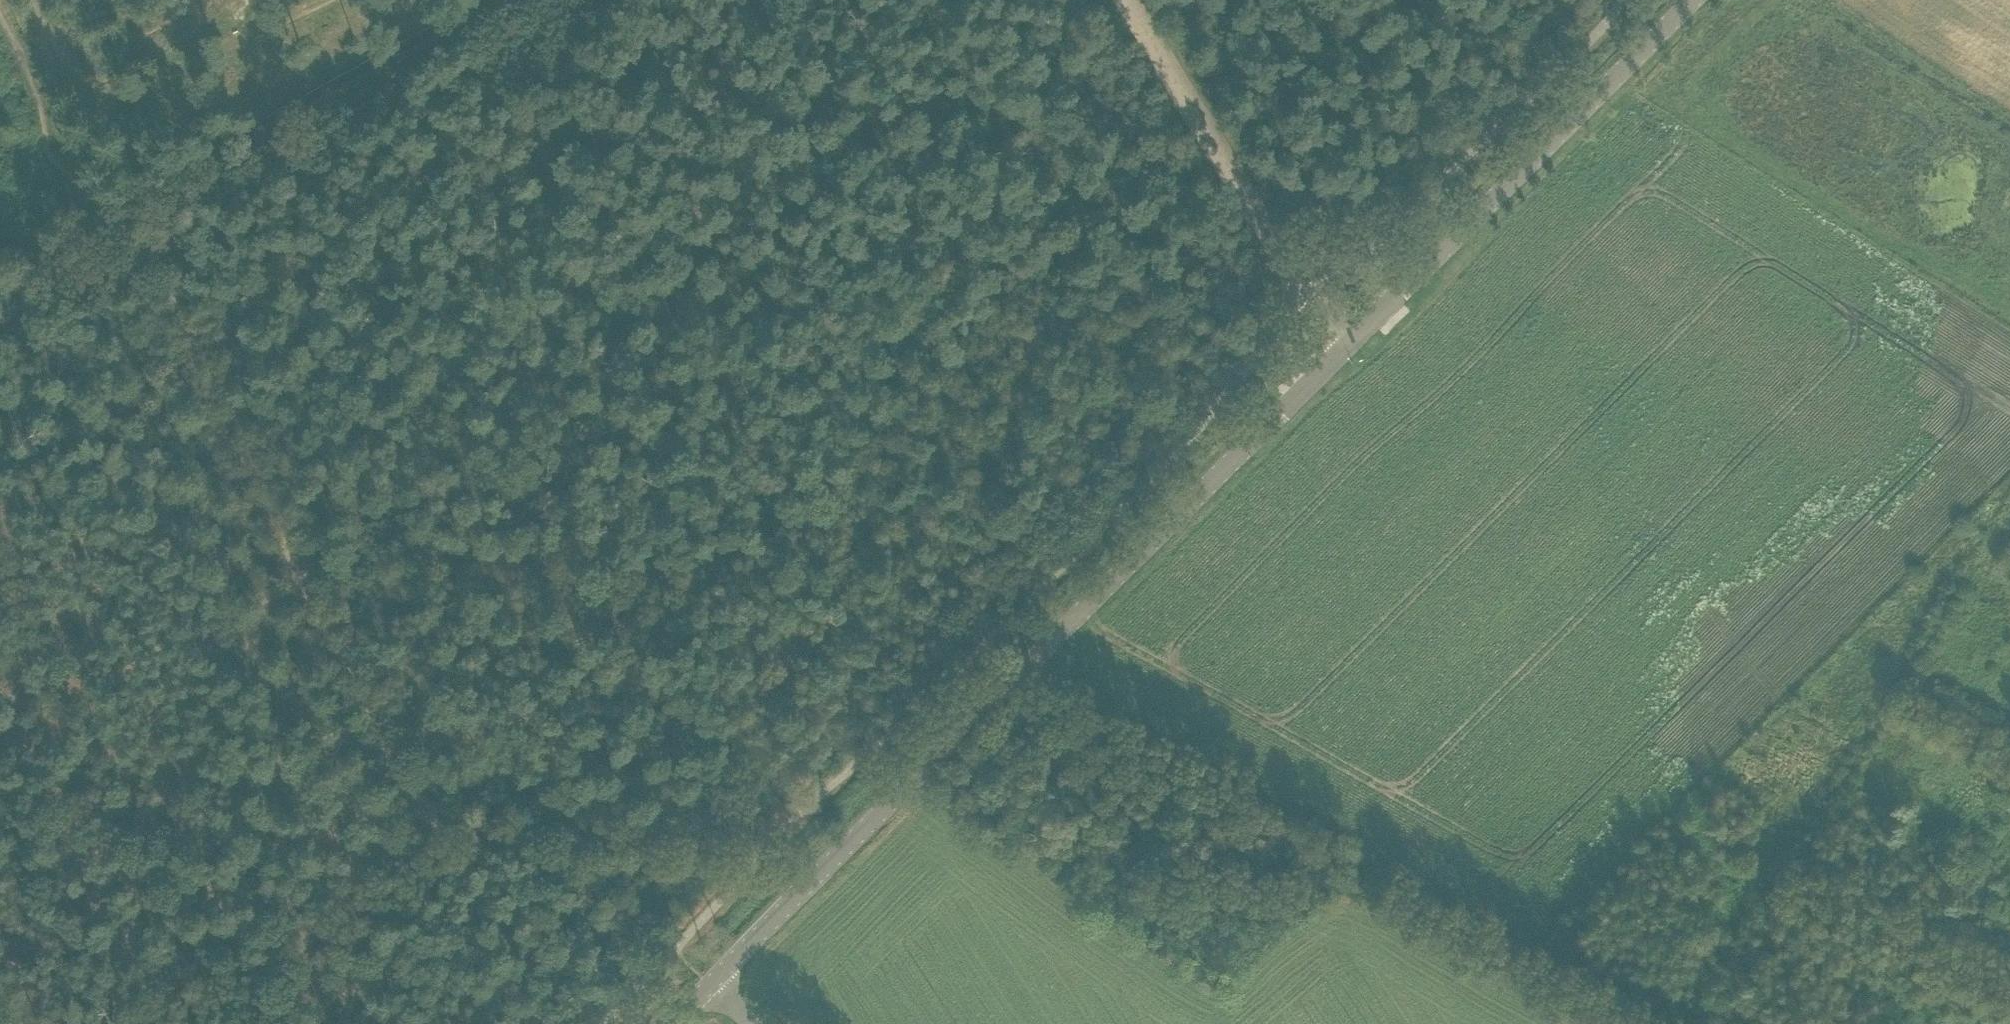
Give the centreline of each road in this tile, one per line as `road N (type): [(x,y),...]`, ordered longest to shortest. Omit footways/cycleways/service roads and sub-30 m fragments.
road 1 (tertiary): [(713,982),(1343,352)]
road 2 (tertiary): [(1343,352),(1693,0)]
road 3 (track): [(128,224),(505,0)]
road 4 (unclassified): [(1343,352),(1126,0)]
road 5 (track): [(289,551),(128,224)]
road 6 (track): [(768,842),(433,807)]
road 7 (track): [(181,1023),(390,832),(433,807)]
road 8 (track): [(433,807),(289,551)]
road 9 (track): [(128,224),(86,210),(0,35)]
road 10 (track): [(0,518),(65,676)]
road 11 (track): [(0,325),(85,245),(128,224)]

